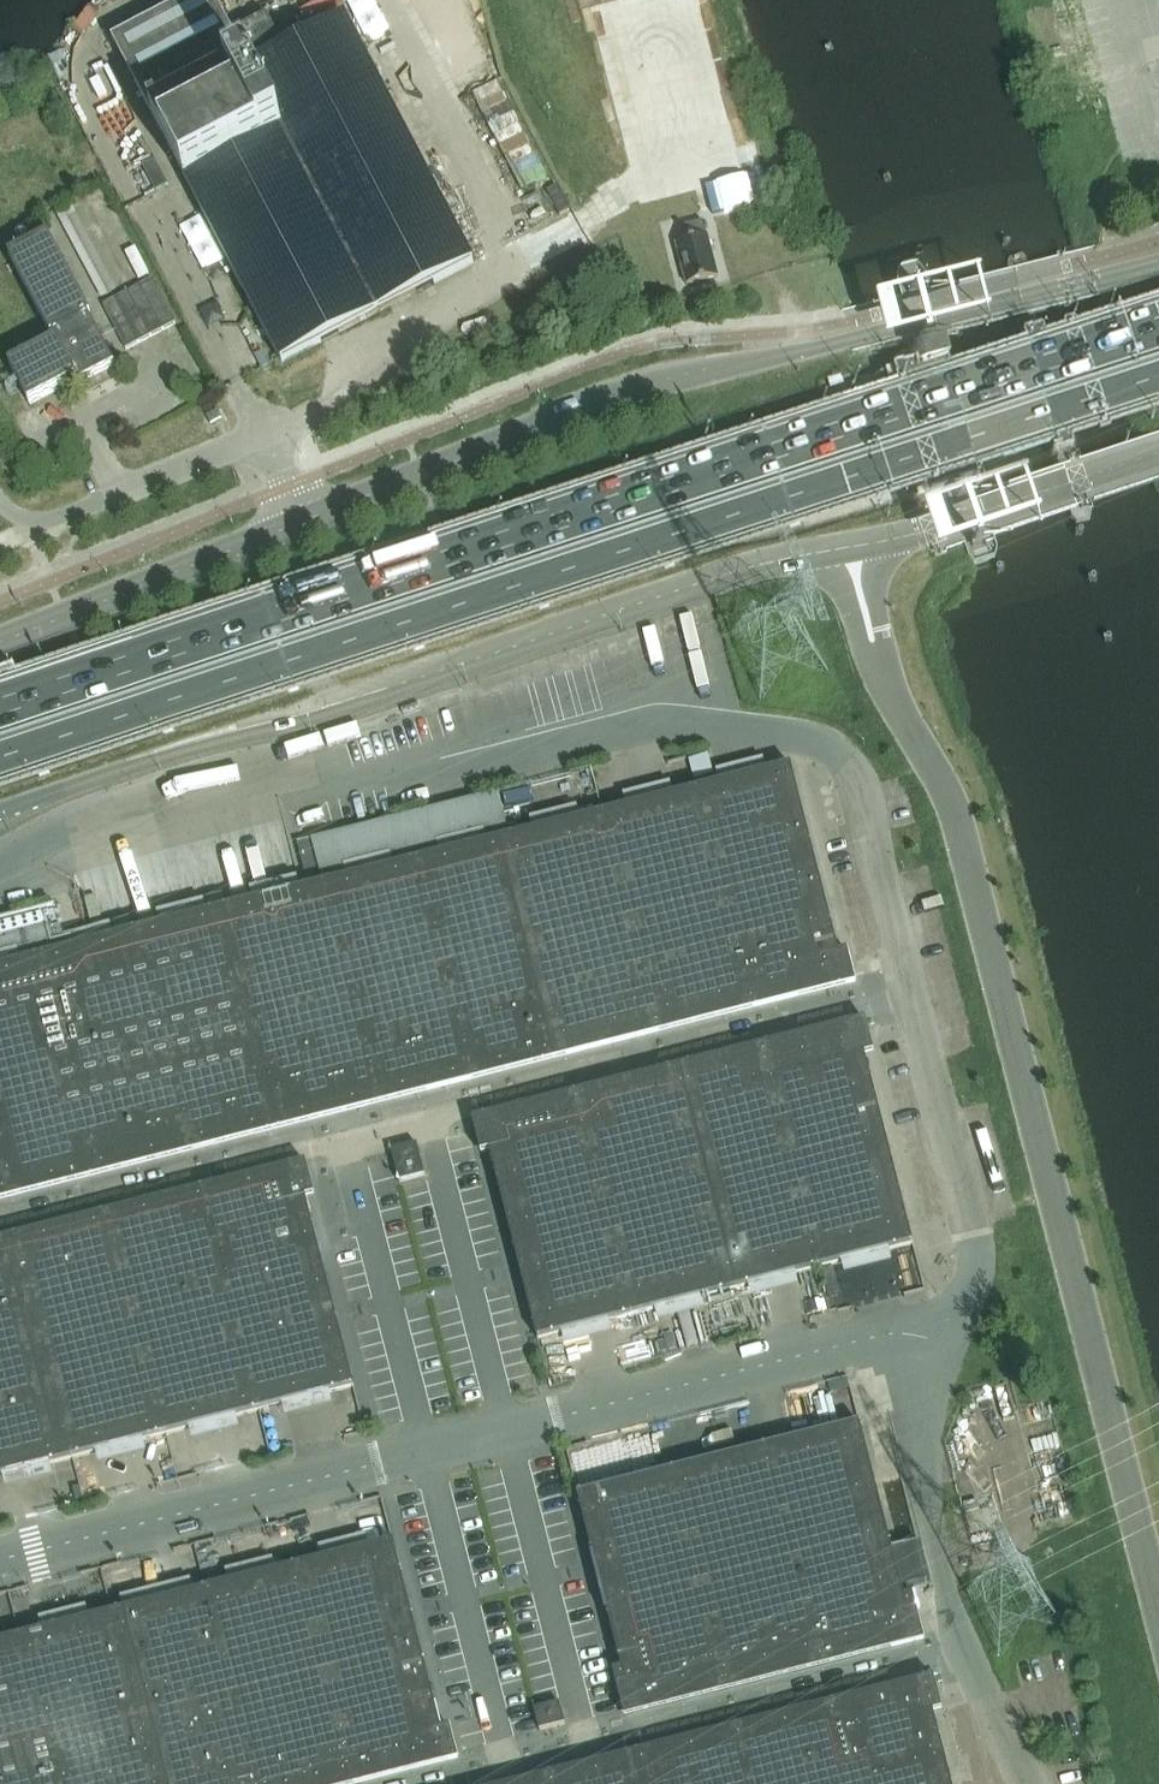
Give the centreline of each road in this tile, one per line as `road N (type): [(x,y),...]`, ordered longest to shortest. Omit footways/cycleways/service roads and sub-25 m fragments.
road 1 (unclassified): [(946,1348),(974,1272),(975,1231),(855,784),(820,750),(657,722),(421,775),(333,771),(0,868)]
road 2 (trunk): [(0,760),(1158,371)]
road 3 (trunk): [(1158,326),(0,705)]
road 4 (unclassified): [(1158,1608),(955,809),(892,701),(852,553)]
road 5 (unclassified): [(0,1560),(885,1335),(946,1348)]
road 6 (secondary): [(1158,265),(634,391),(296,523)]
road 7 (secondary): [(0,811),(326,718),(753,568),(852,553)]
road 8 (unclassified): [(1032,1783),(938,1583),(926,1523),(924,1419),(946,1348)]
road 9 (secondary): [(852,553),(926,536),(1158,457)]
road 10 (secondary): [(296,523),(0,644)]
road 11 (residential): [(268,441),(375,376),(514,269)]
road 12 (residential): [(0,497),(34,519),(68,516),(268,441)]

